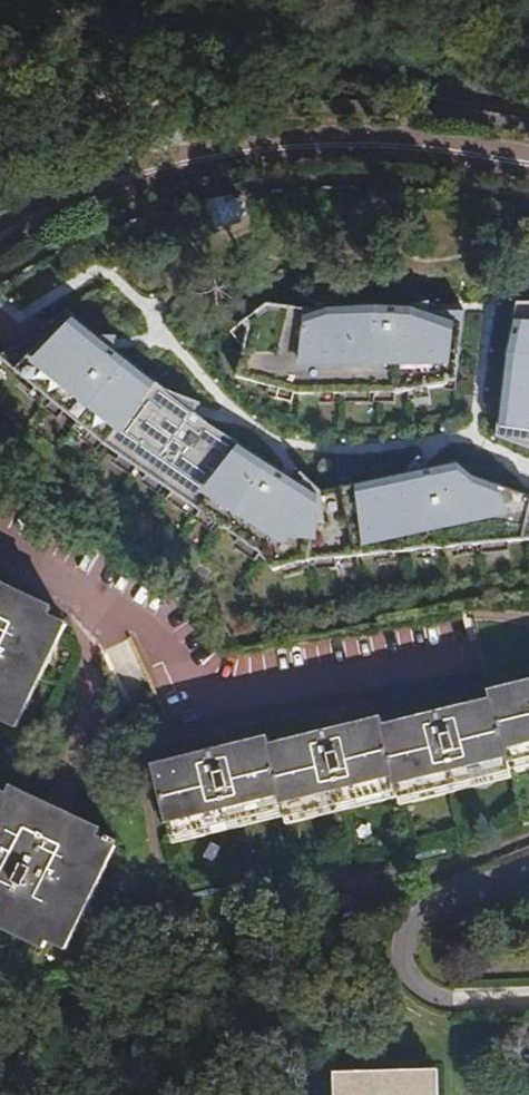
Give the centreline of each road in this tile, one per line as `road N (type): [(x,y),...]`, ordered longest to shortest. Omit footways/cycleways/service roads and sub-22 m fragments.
road 1 (tertiary): [(0,238),(114,183),(197,157),(391,145),(528,164)]
road 2 (tertiary): [(119,0),(528,97)]

